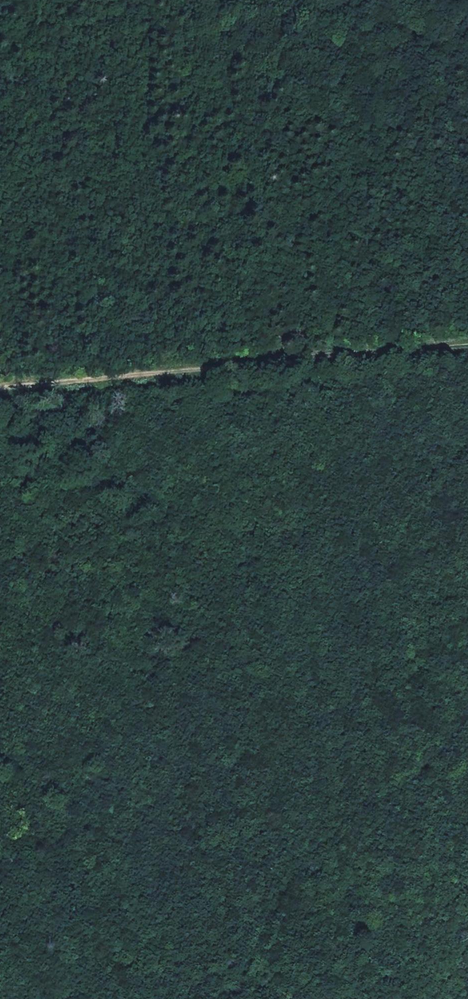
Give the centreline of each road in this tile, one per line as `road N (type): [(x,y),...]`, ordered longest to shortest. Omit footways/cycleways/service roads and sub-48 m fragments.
road 1 (track): [(101,380),(159,998)]
road 2 (track): [(0,390),(467,342)]

